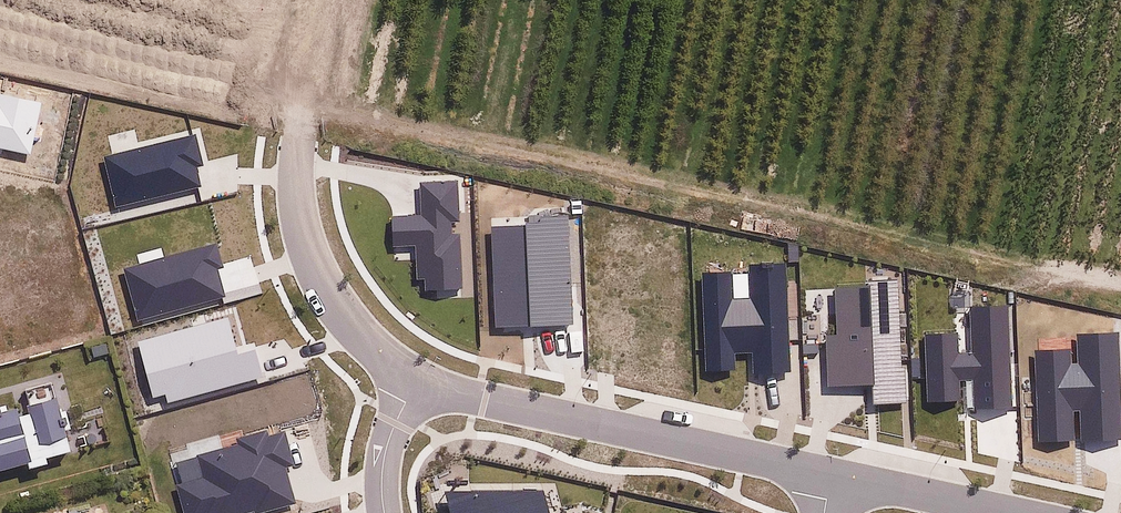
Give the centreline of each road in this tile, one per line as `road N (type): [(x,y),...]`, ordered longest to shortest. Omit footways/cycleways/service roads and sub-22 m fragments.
road 1 (residential): [(830,476),(415,382)]
road 2 (residential): [(415,382),(359,336),(317,274),(298,201),(298,153)]
road 3 (residential): [(1010,512),(830,476)]
road 4 (residential): [(383,512),(384,457),(415,382)]

